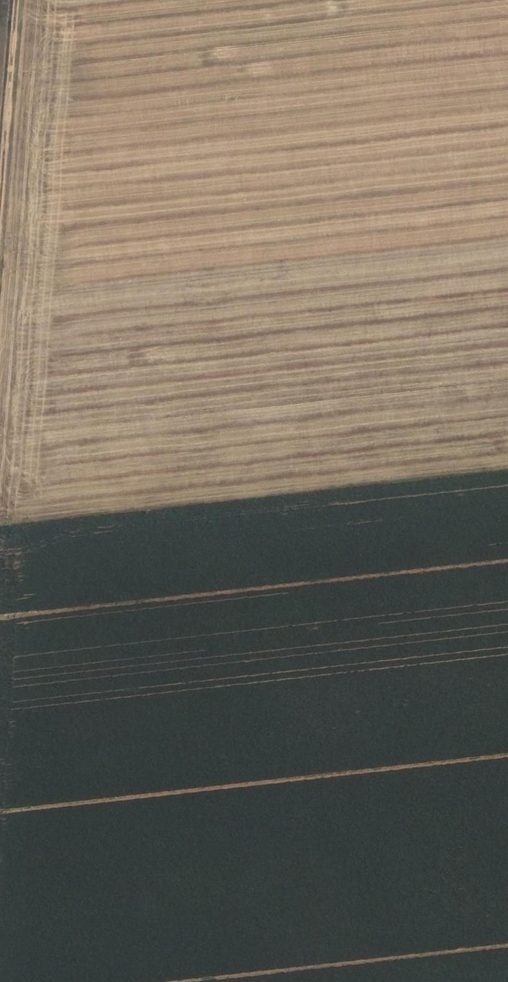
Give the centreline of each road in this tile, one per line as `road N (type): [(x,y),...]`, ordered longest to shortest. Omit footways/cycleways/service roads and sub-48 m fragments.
road 1 (track): [(0,201),(16,0)]

